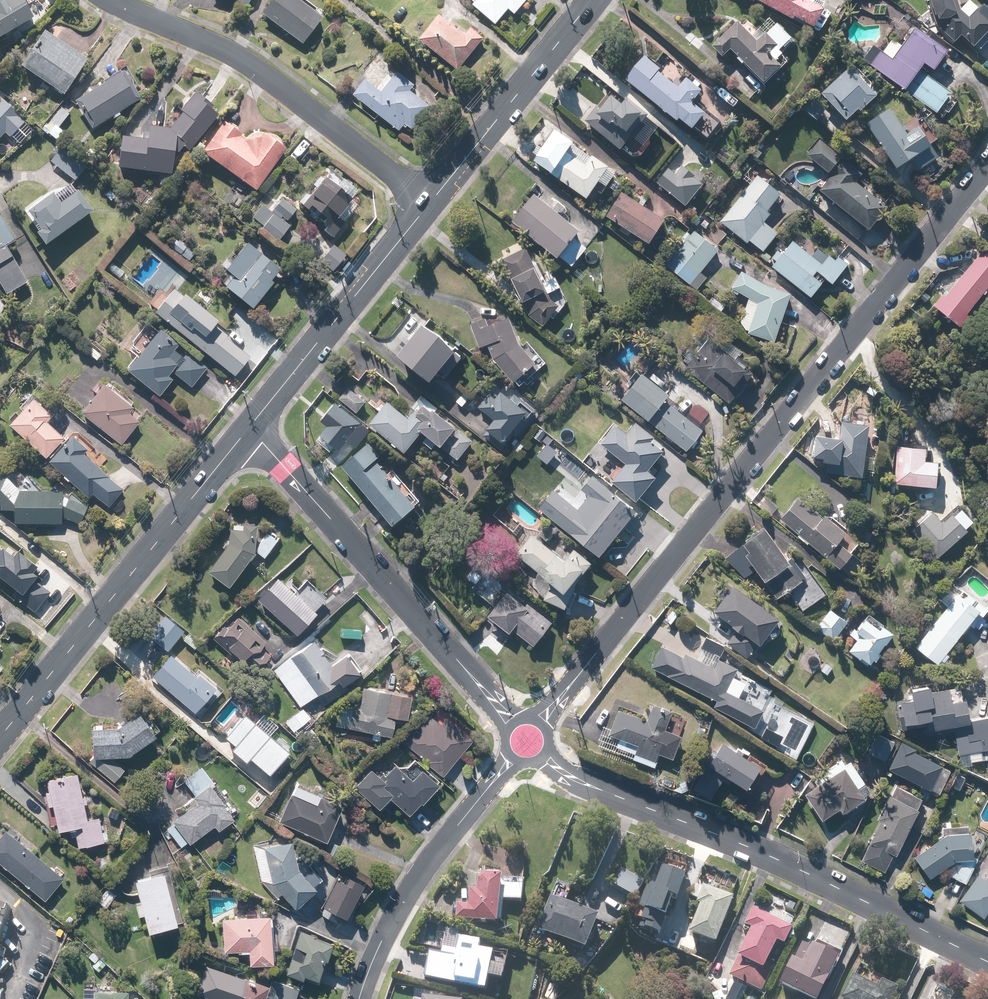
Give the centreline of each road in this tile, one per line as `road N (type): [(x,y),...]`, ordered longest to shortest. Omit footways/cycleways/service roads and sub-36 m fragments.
road 1 (residential): [(525,739),(987,164)]
road 2 (residential): [(525,739),(552,770),(733,841),(987,963)]
road 3 (residential): [(250,430),(525,739)]
road 4 (tertiary): [(250,430),(0,737)]
road 5 (residential): [(429,204),(256,71),(108,0)]
road 6 (residential): [(360,998),(419,875),(525,739)]
road 7 (tertiary): [(429,204),(250,430)]
road 8 (tertiary): [(589,0),(429,204)]

